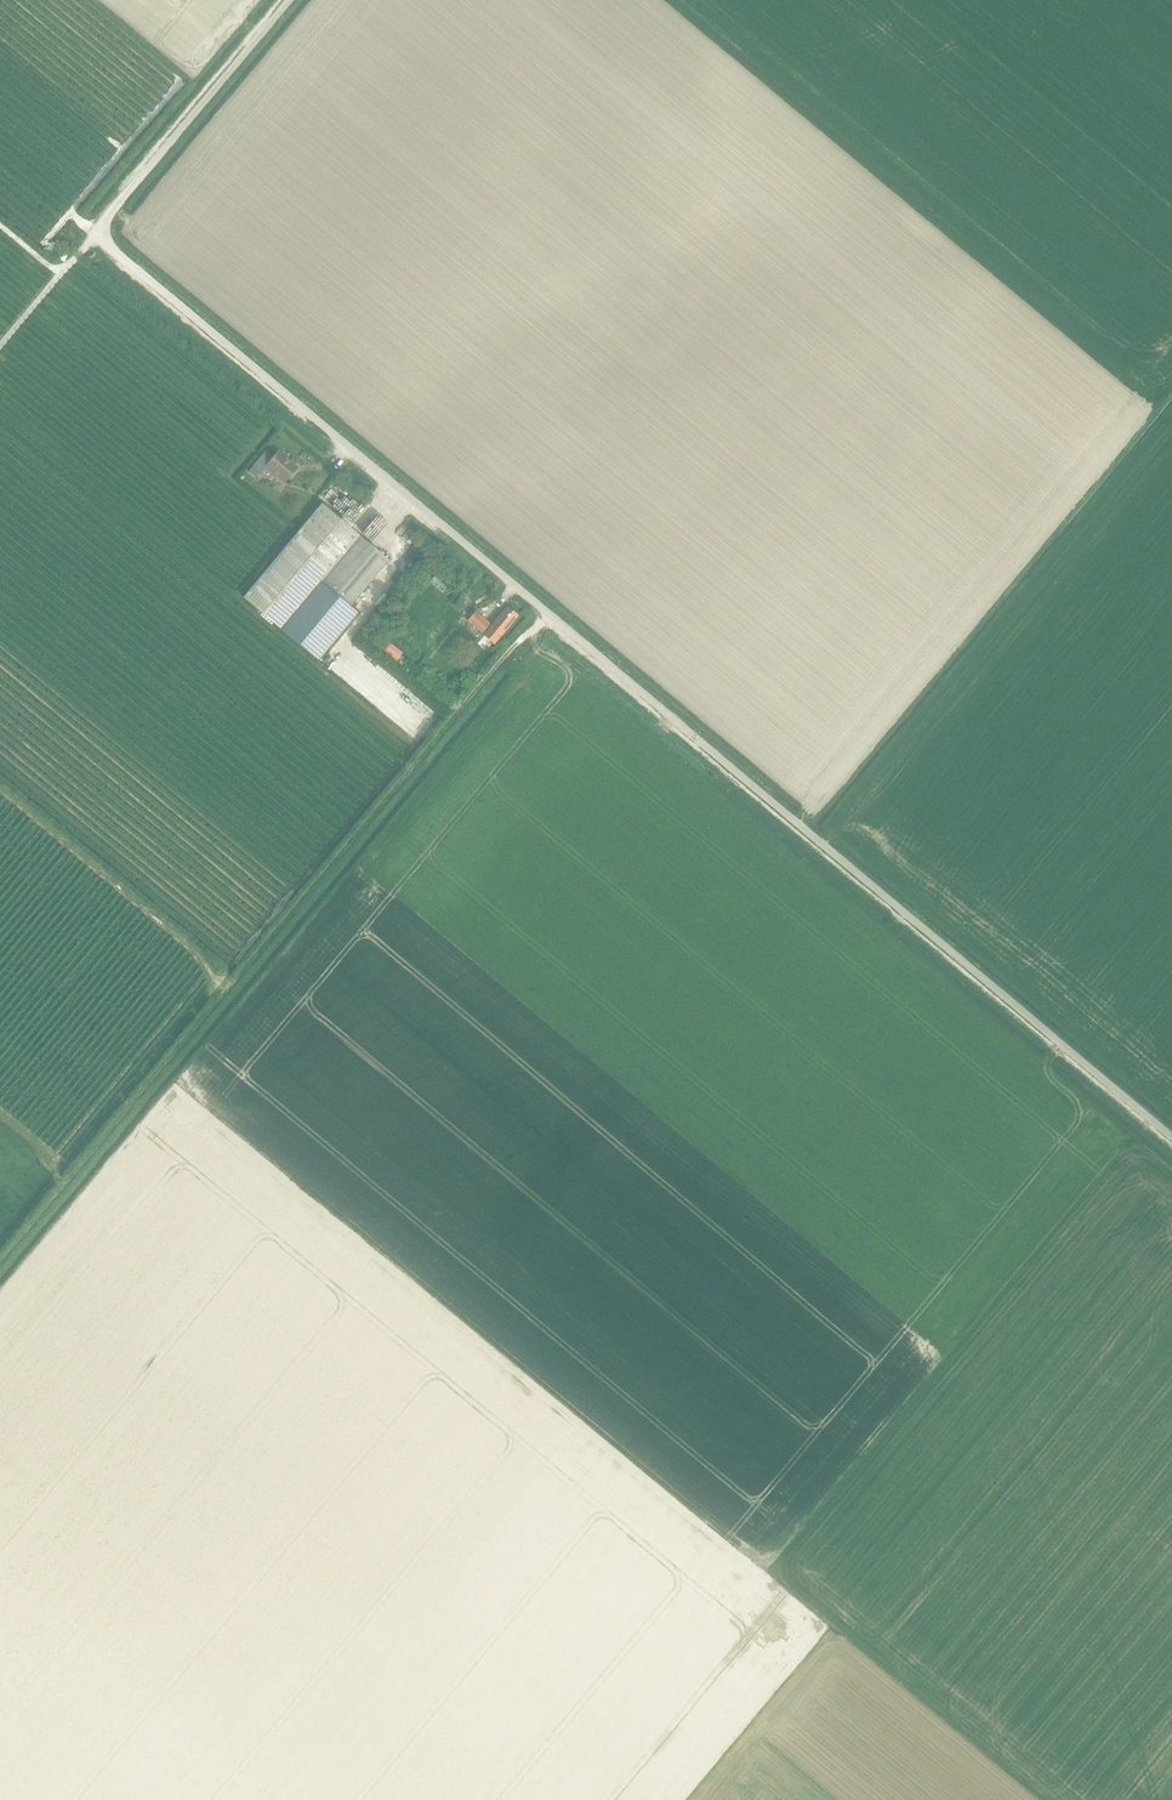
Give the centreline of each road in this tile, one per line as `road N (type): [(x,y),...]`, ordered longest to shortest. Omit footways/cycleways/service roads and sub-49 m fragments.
road 1 (unclassified): [(1171,1143),(94,236),(288,0)]
road 2 (track): [(94,236),(73,209),(179,82)]
road 3 (track): [(94,236),(0,343)]

